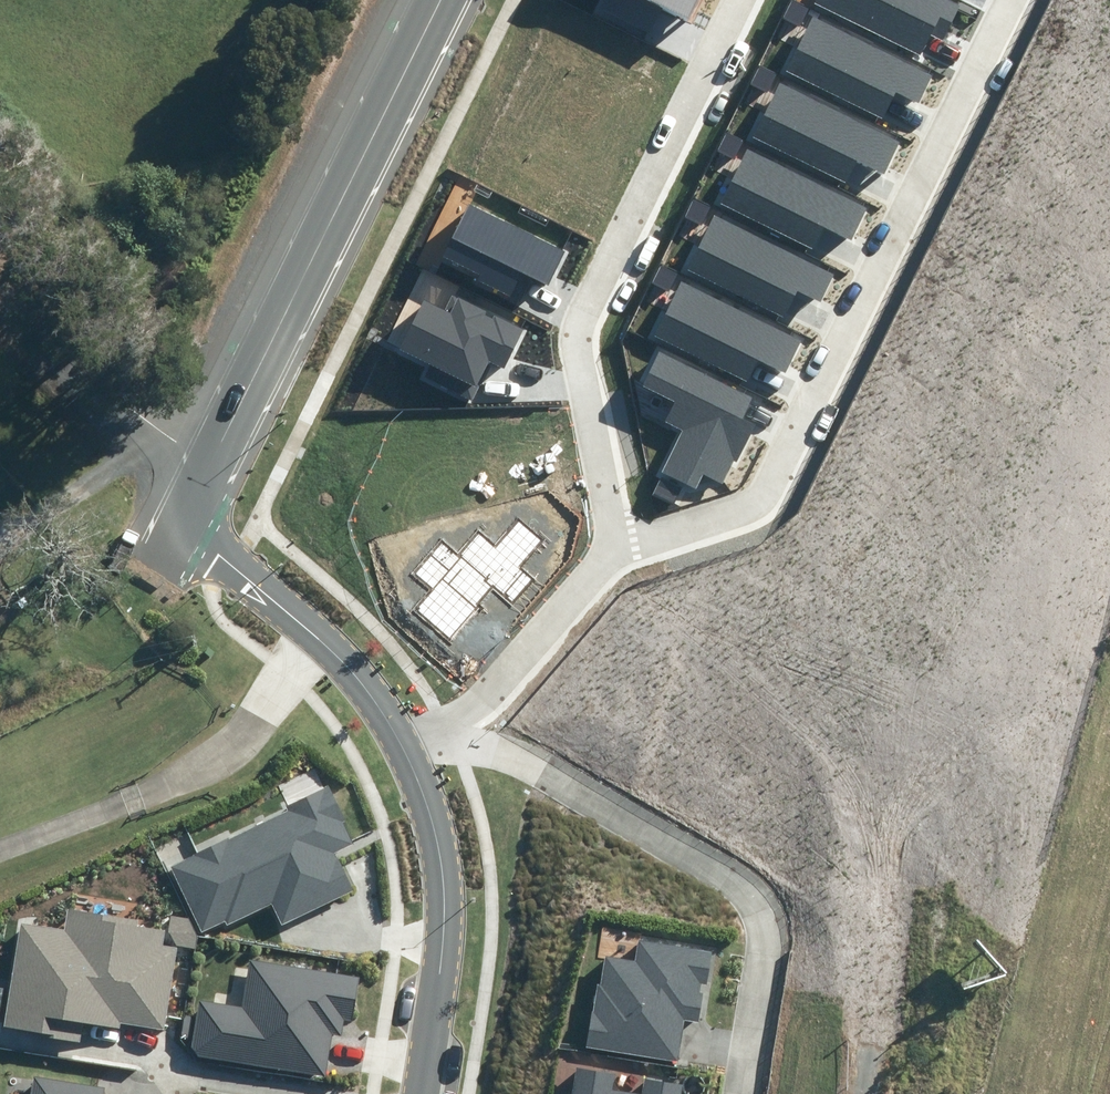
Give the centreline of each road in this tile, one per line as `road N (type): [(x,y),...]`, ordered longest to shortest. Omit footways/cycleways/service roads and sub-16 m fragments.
road 1 (residential): [(622,546),(763,498),(788,469),(1010,0)]
road 2 (track): [(577,607),(837,807),(900,914),(875,1093)]
road 3 (residential): [(622,546),(585,351),(598,308),(748,0)]
road 4 (residential): [(732,1093),(756,931),(744,885),(486,741),(454,733)]
road 5 (tertiary): [(208,461),(439,0)]
road 6 (track): [(0,842),(174,780),(246,728),(313,631)]
road 7 (residential): [(208,461),(202,530),(350,666),(406,741)]
road 8 (residential): [(406,741),(444,884),(415,1093)]
road 9 (track): [(208,461),(0,300)]
road 10 (residential): [(454,733),(490,703),(622,546)]
road 11 (tertiary): [(153,571),(208,461)]

